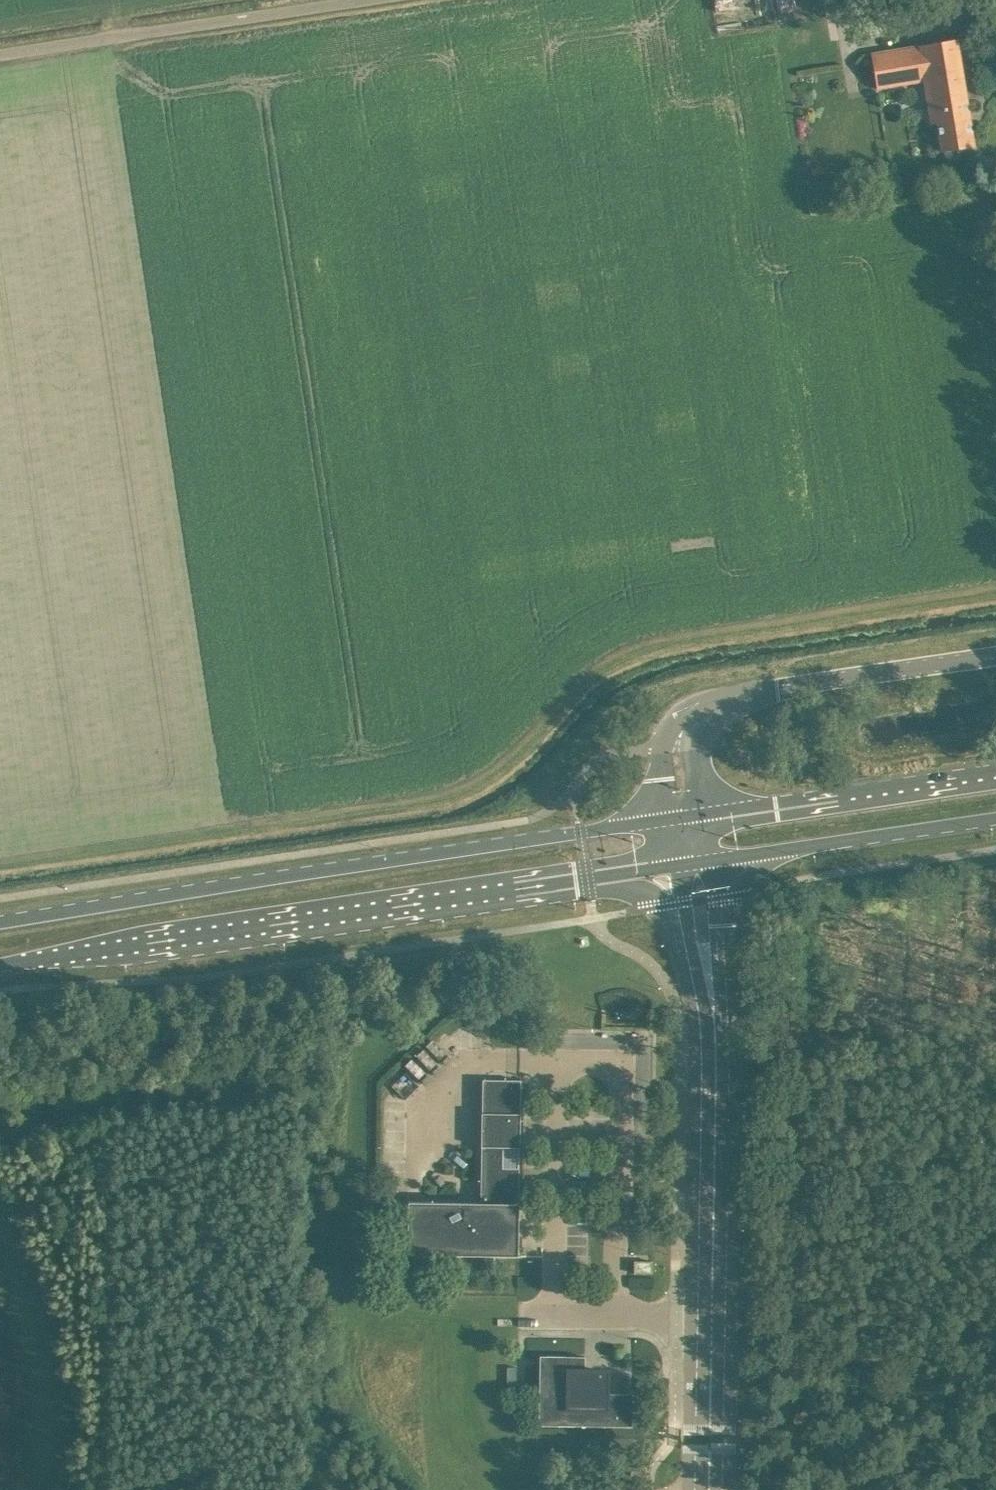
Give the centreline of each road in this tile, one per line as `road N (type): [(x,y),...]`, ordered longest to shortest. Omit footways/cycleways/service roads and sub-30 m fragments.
road 1 (primary): [(669,817),(0,922)]
road 2 (primary): [(0,965),(602,873)]
road 3 (unclassified): [(708,1489),(716,1028)]
road 4 (unclassified): [(0,51),(353,0)]
road 5 (unclassified): [(995,654),(730,702),(705,709),(677,737)]
road 6 (primary): [(995,770),(707,812)]
road 7 (primary): [(714,858),(995,817)]
road 8 (unclassified): [(716,1028),(714,858)]

